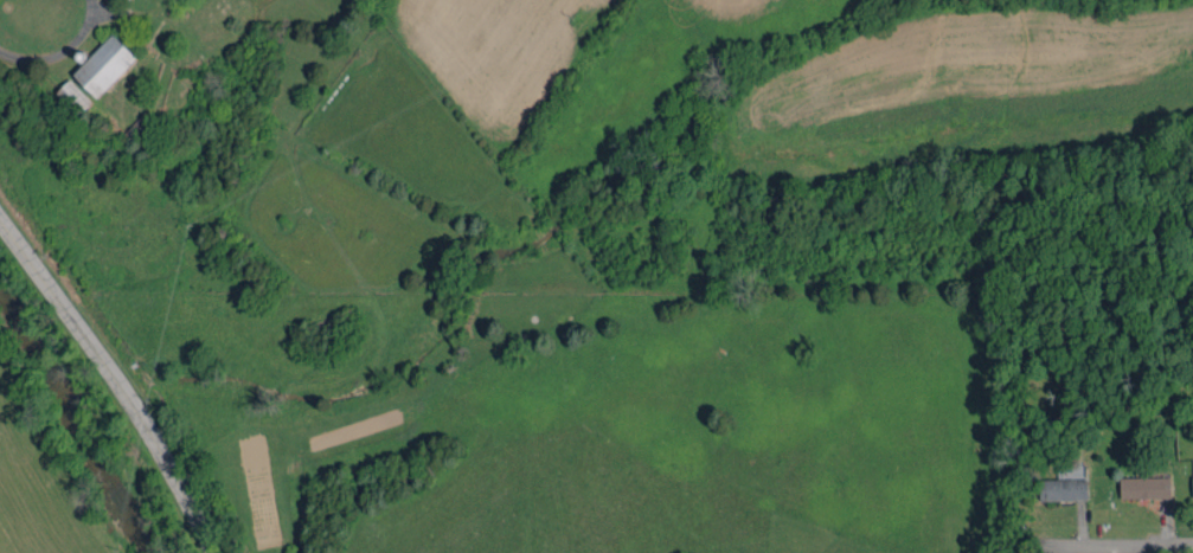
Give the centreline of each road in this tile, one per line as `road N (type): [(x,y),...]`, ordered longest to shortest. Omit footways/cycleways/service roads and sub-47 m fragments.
road 1 (tertiary): [(0,219),(116,377),(217,552)]
road 2 (residential): [(1045,546),(1192,545)]

